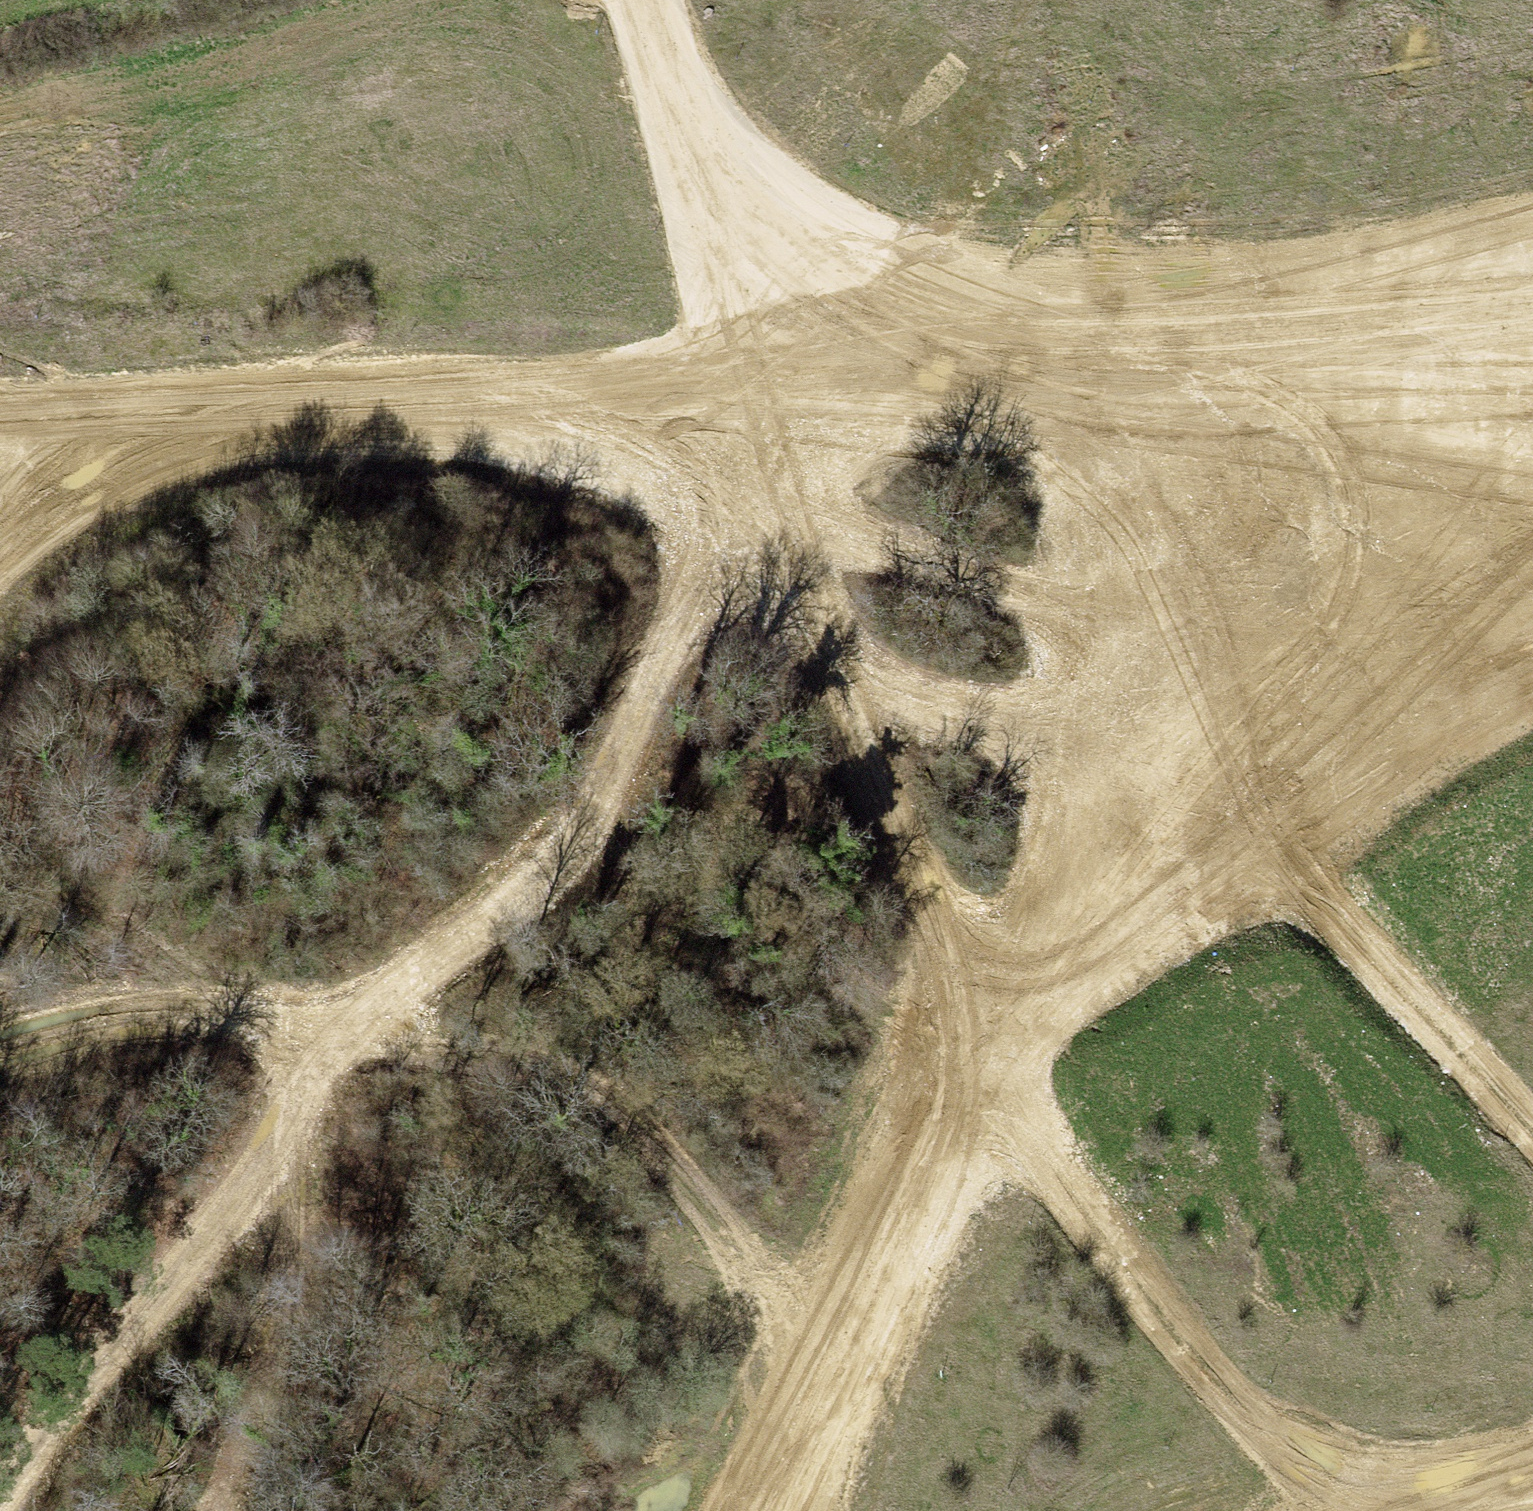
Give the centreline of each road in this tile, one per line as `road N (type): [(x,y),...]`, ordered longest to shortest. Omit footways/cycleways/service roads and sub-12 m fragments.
road 1 (track): [(778,391),(644,704),(535,885),(385,997),(301,1096),(0,1496)]
road 2 (track): [(778,391),(863,728),(968,1064),(1124,1265),(1225,1372),(1380,1510)]
road 3 (track): [(1532,661),(1269,831),(971,1068),(755,1510)]
road 4 (track): [(0,1037),(54,1019),(181,1000),(351,1036),(546,1061),(633,1110),(826,1363)]
road 5 (track): [(778,391),(434,392),(0,413)]
road 6 (track): [(778,391),(1532,215)]
road 7 (track): [(778,391),(1532,314)]
road 8 (track): [(778,391),(1532,452)]
road 9 (track): [(778,391),(673,127),(641,0)]
road 10 (track): [(1269,831),(1532,1125)]
road 11 (track): [(1532,1454),(1377,1510)]
road 12 (track): [(102,407),(0,528)]

